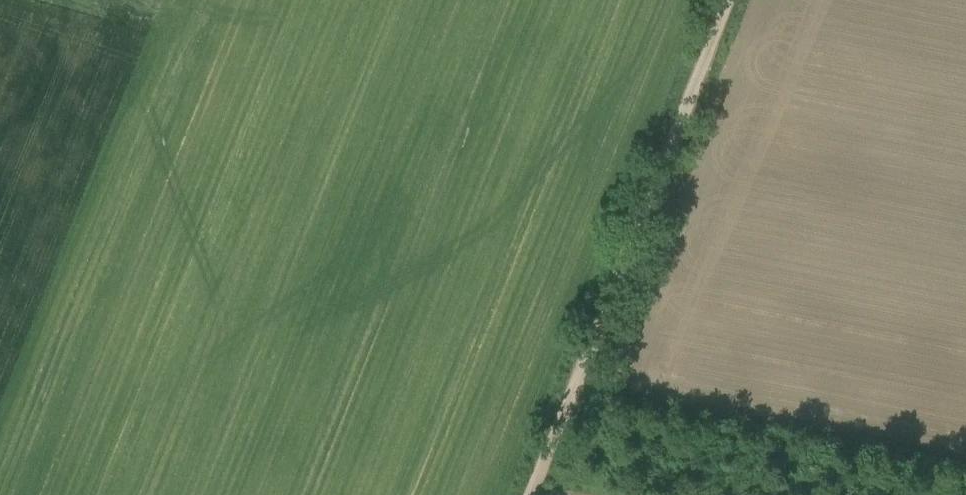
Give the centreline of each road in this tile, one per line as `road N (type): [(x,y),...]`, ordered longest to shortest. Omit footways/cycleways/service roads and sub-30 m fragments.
road 1 (track): [(528,494),(724,0)]

